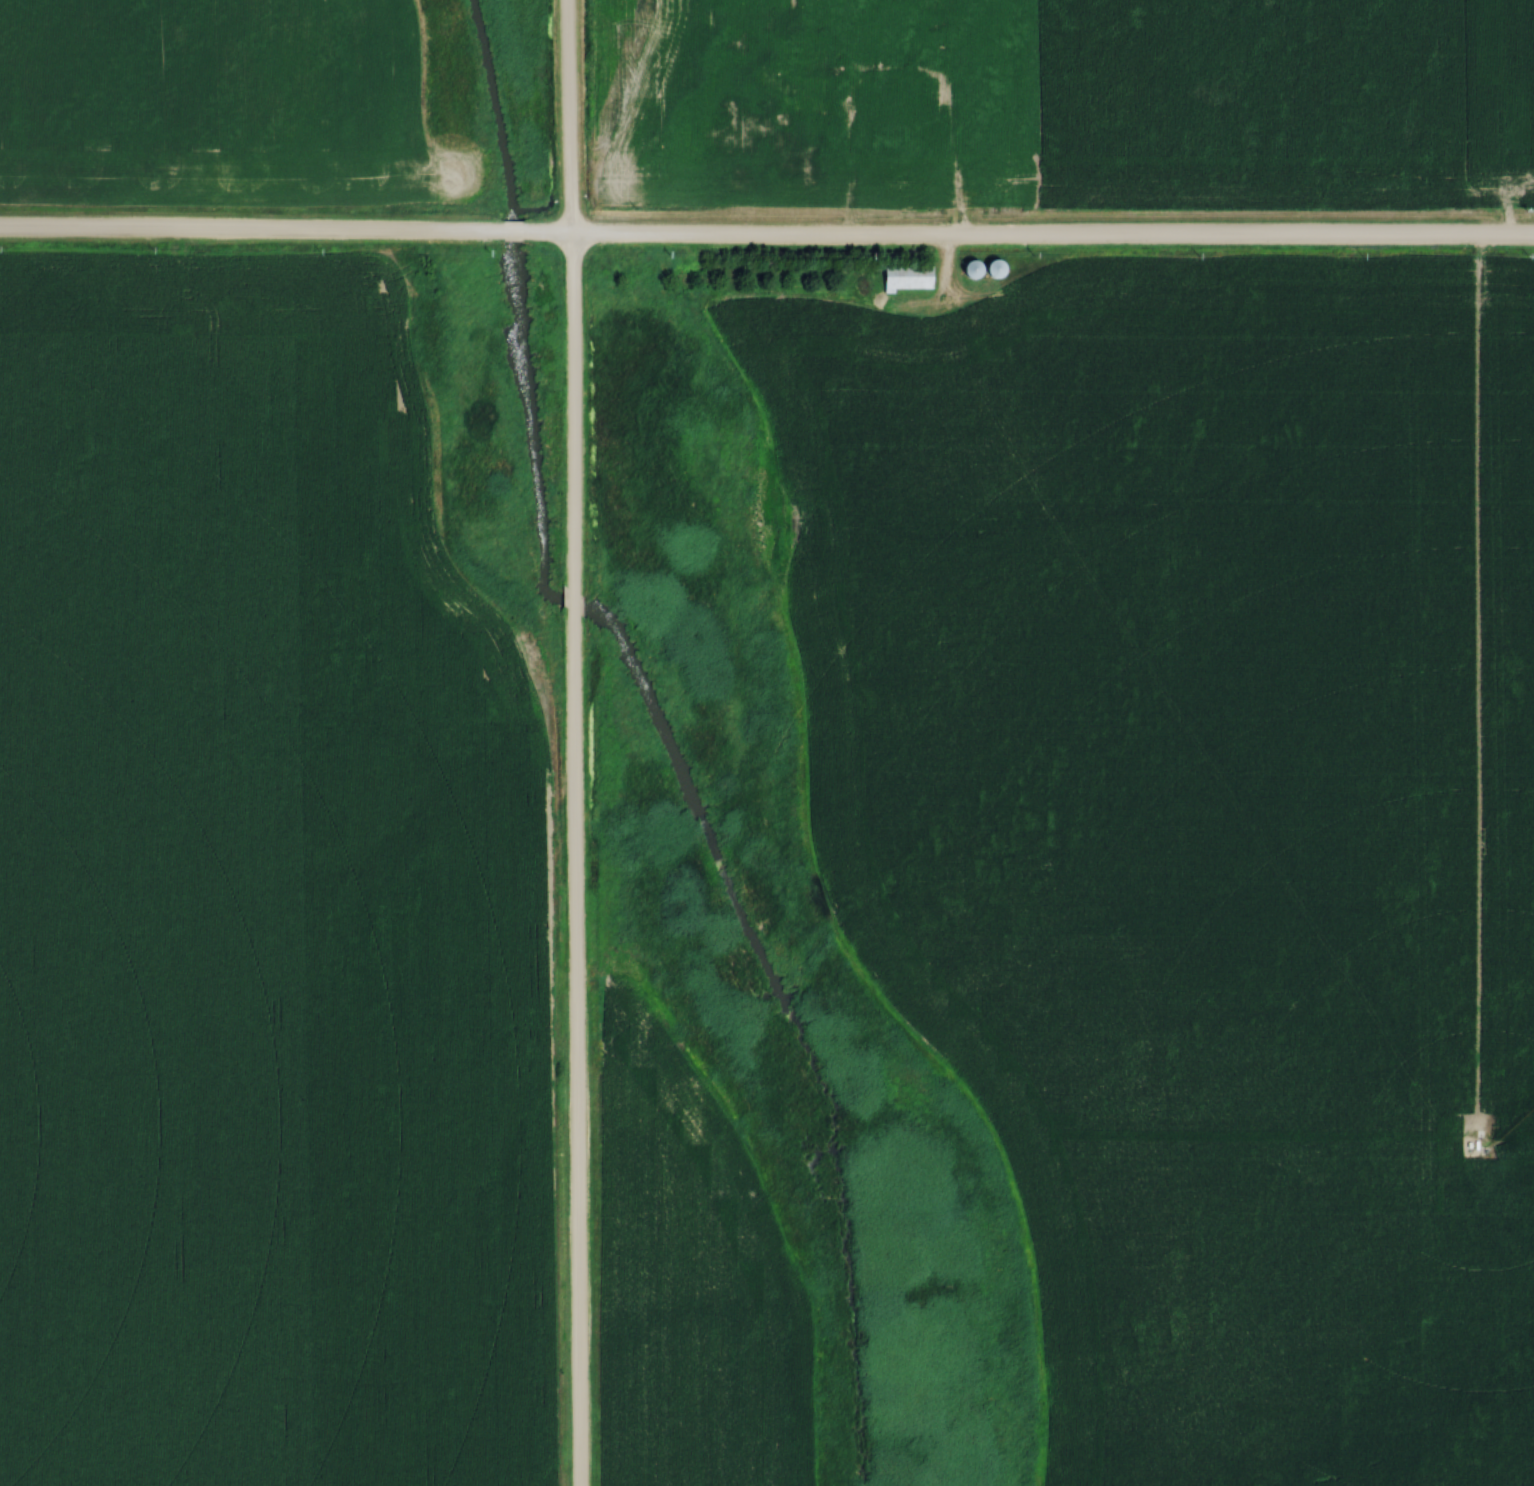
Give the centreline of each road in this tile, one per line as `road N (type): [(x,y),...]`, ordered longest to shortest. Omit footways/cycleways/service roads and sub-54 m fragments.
road 1 (tertiary): [(0,230),(1533,239)]
road 2 (residential): [(580,1485),(568,0)]

